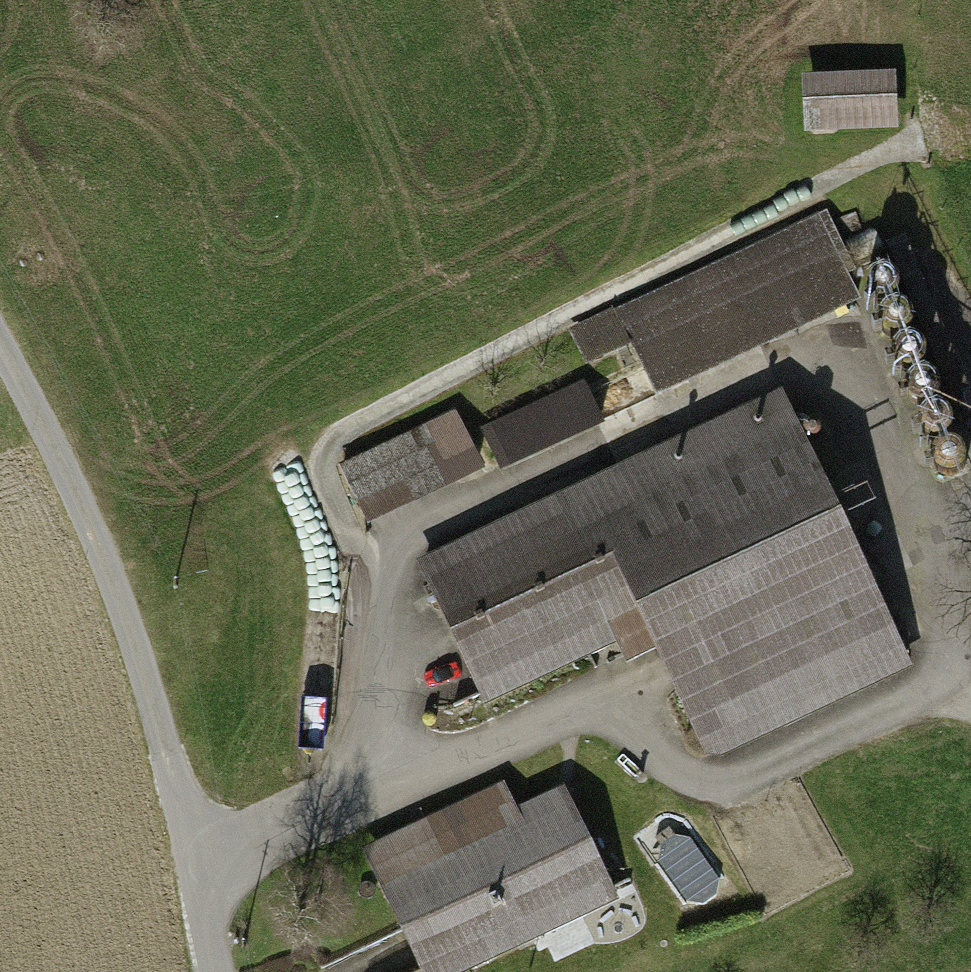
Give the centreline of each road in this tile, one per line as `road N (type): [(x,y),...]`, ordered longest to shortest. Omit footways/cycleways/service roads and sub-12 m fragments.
road 1 (track): [(193,870),(585,708),(686,777),(744,788),(931,694),(954,644),(841,374),(815,366),(375,570)]
road 2 (track): [(375,570),(328,480),(331,458),(931,149)]
road 3 (track): [(215,971),(193,870),(100,547),(0,339)]
road 4 (track): [(375,570),(354,807)]

